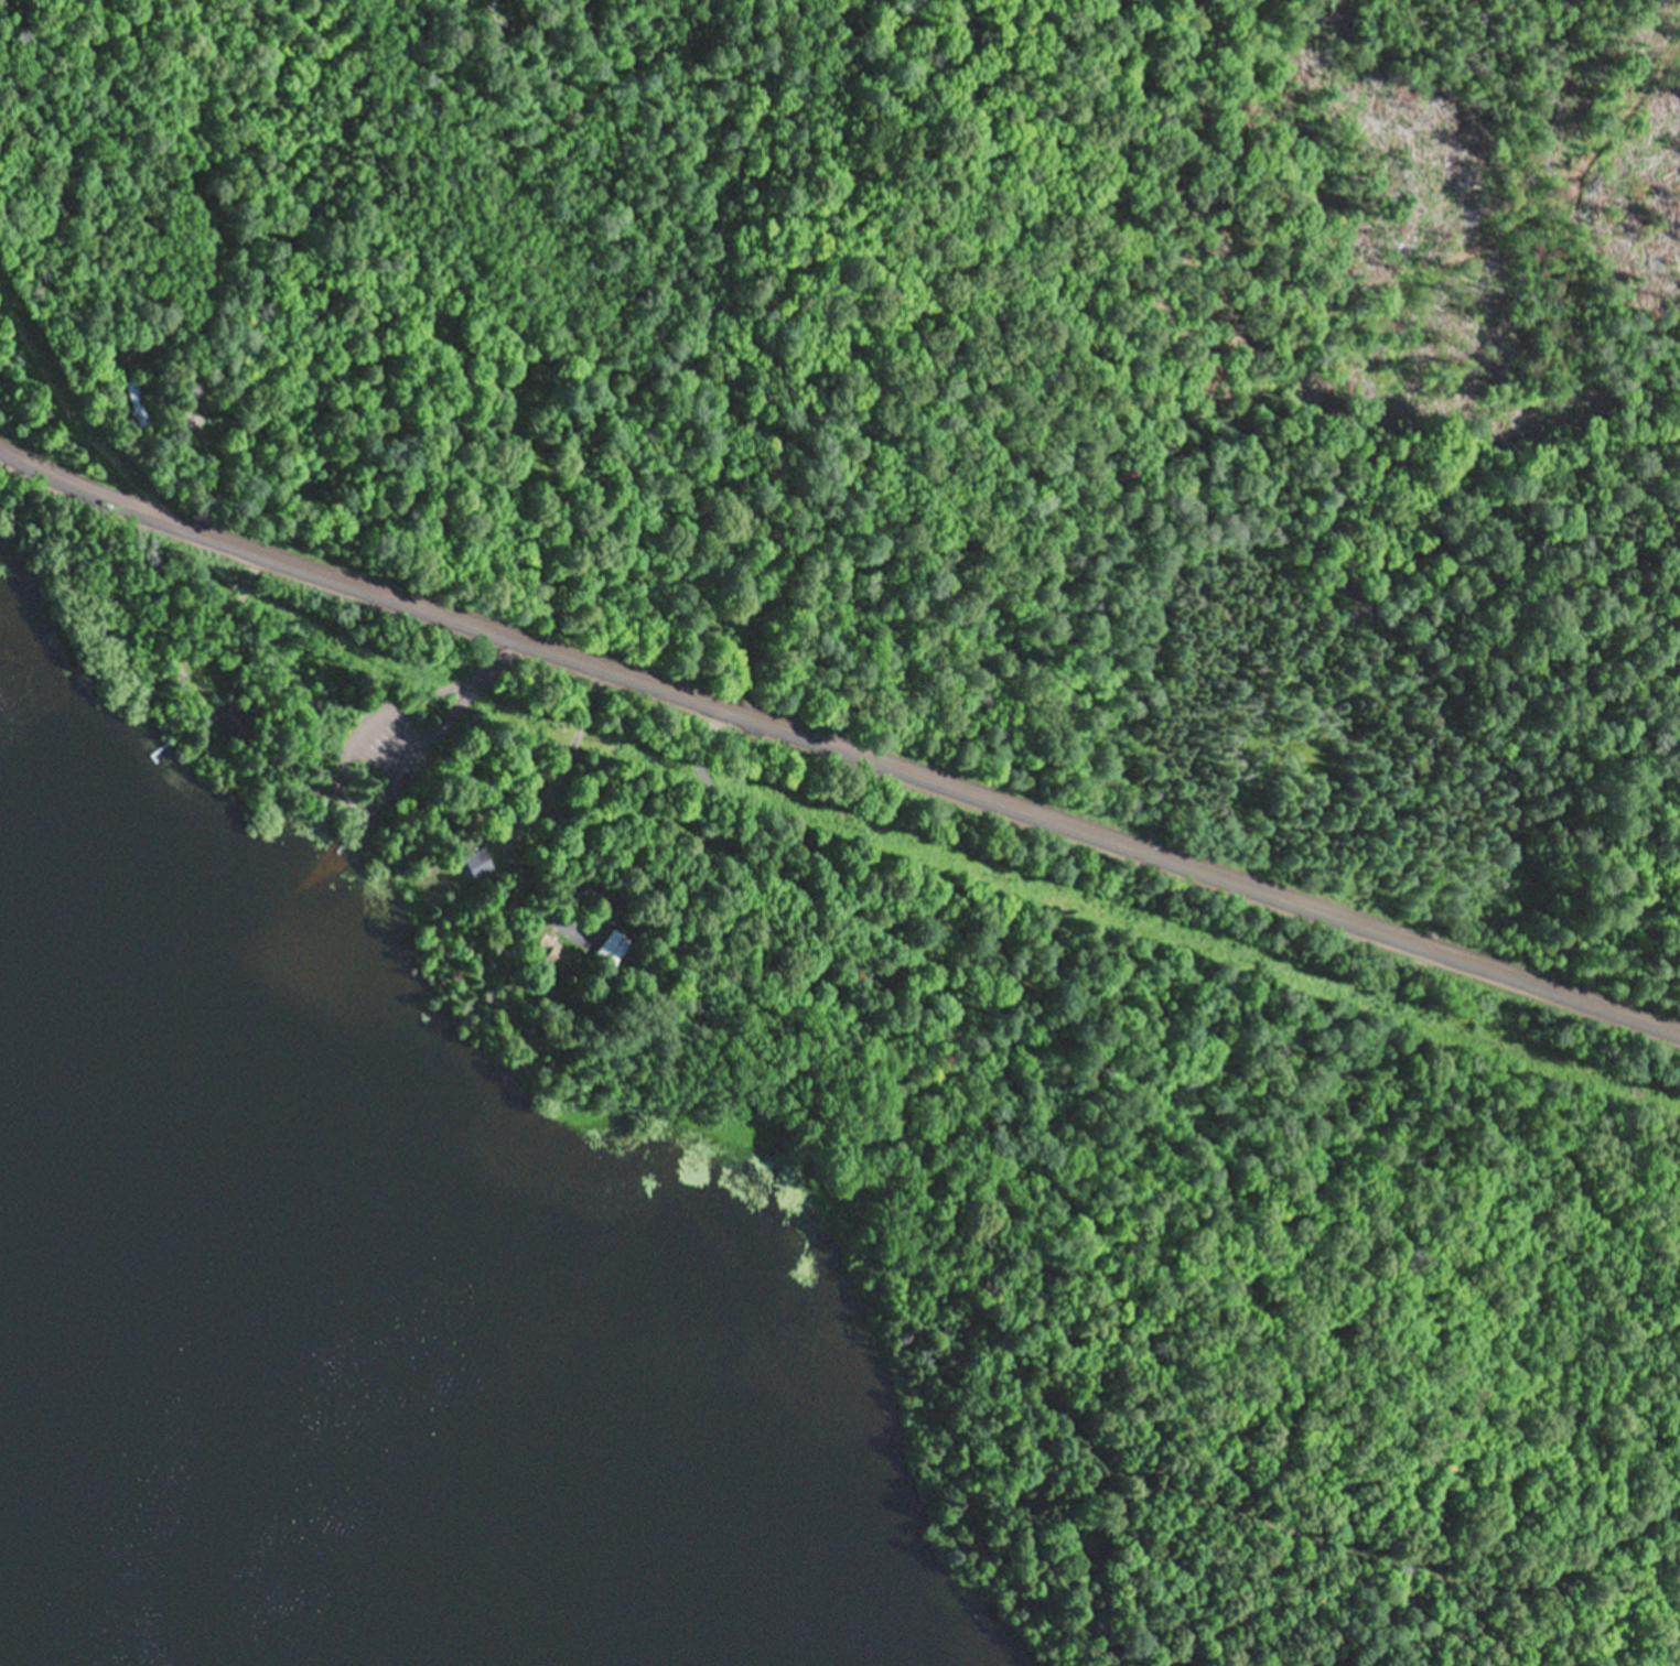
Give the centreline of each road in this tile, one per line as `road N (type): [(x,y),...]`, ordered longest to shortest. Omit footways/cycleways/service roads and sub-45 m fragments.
road 1 (secondary): [(0,436),(89,483),(212,529),(1679,1023)]

